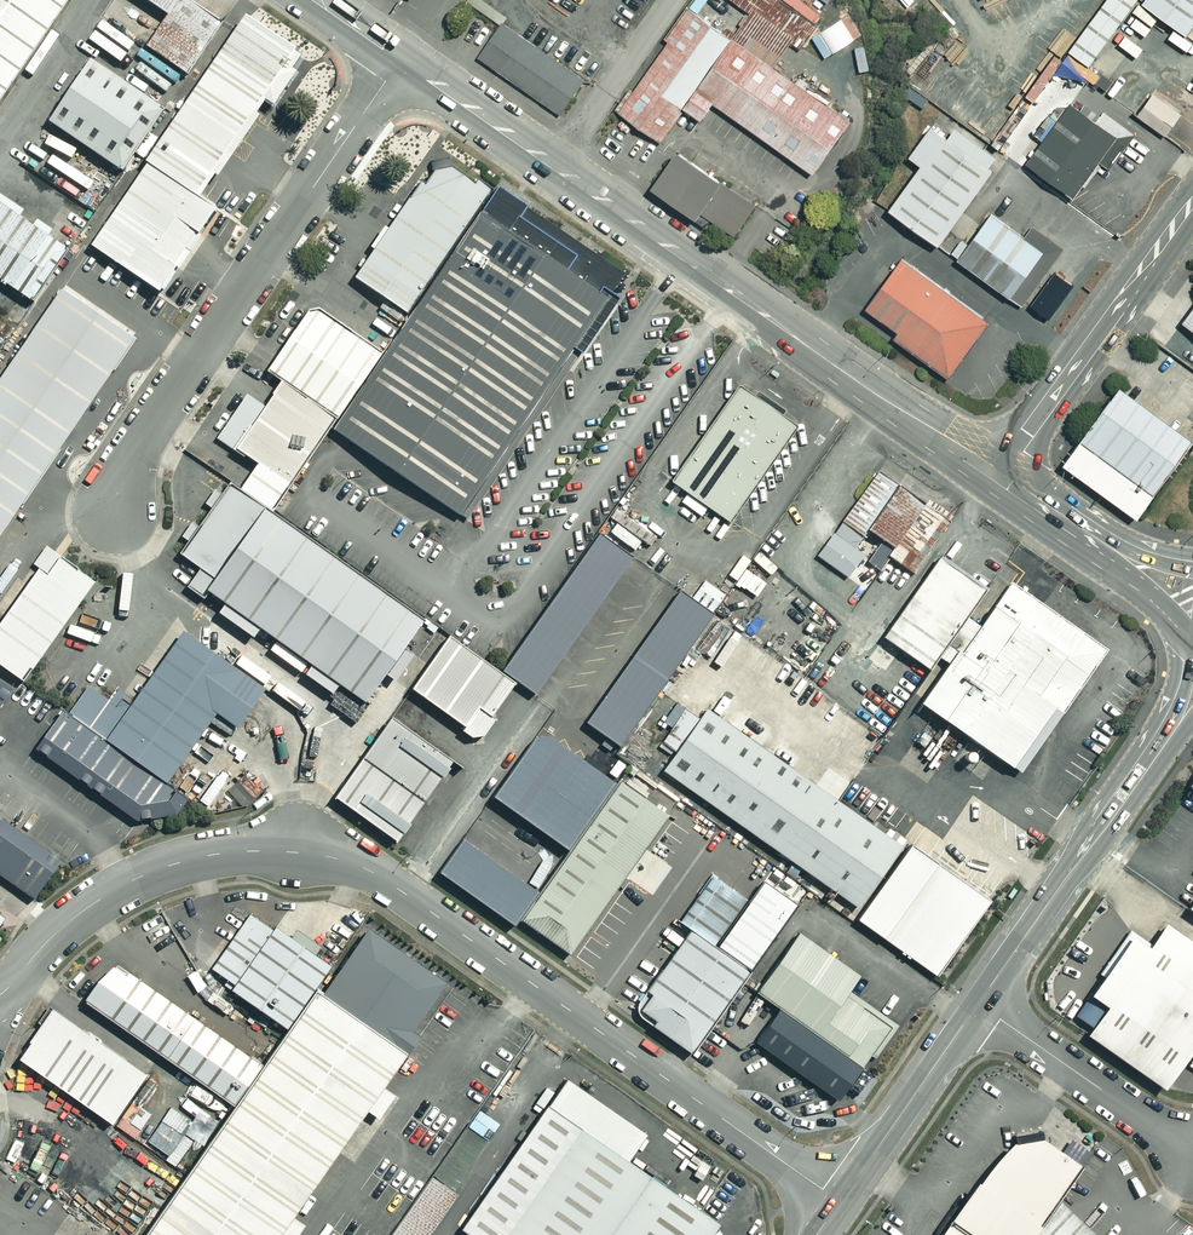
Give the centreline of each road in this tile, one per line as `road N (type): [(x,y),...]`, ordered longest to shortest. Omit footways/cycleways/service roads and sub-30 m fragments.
road 1 (unclassified): [(0,994),(55,932),(134,879),(222,853),(340,859),(404,893),(840,1202)]
road 2 (secondary): [(994,475),(399,61)]
road 3 (unclassified): [(108,495),(399,61)]
road 4 (tertiary): [(994,475),(1192,206)]
road 5 (tertiary): [(978,1003),(1168,739)]
road 6 (residential): [(1192,1152),(978,1003)]
road 7 (tertiary): [(840,1202),(978,1003)]
road 8 (secondary): [(1192,641),(1134,587),(1068,546),(1037,504)]
road 9 (secondary): [(1037,504),(1192,562)]

